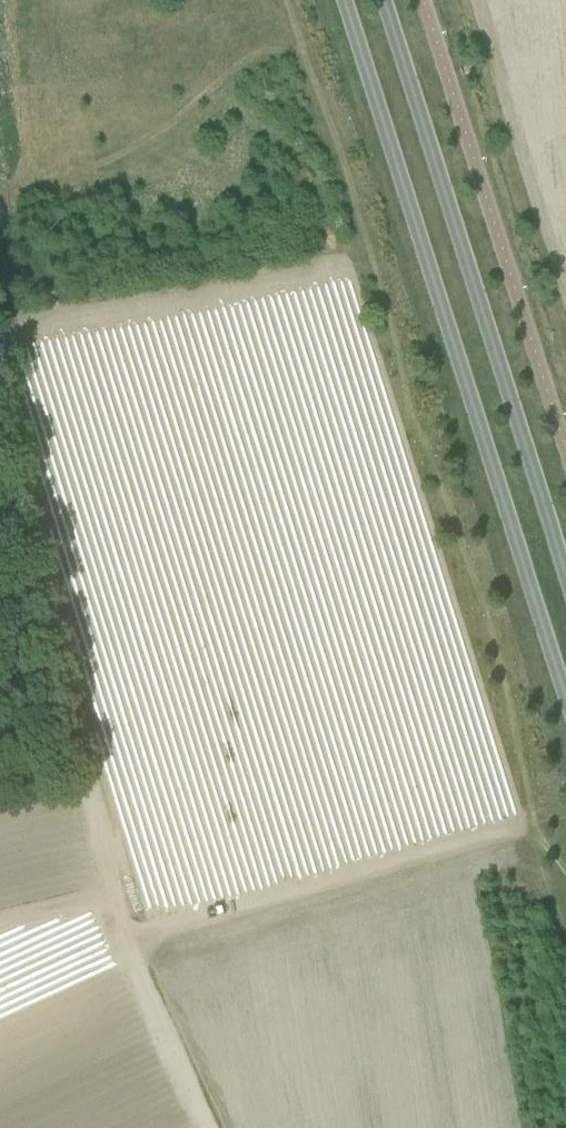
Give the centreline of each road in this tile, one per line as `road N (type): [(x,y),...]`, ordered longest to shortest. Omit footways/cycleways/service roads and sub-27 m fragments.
road 1 (secondary): [(350,0),(565,675)]
road 2 (secondary): [(565,590),(381,0)]
road 3 (track): [(0,366),(76,776),(114,907)]
road 4 (track): [(114,907),(159,924),(458,840)]
road 5 (track): [(114,907),(199,1127)]

